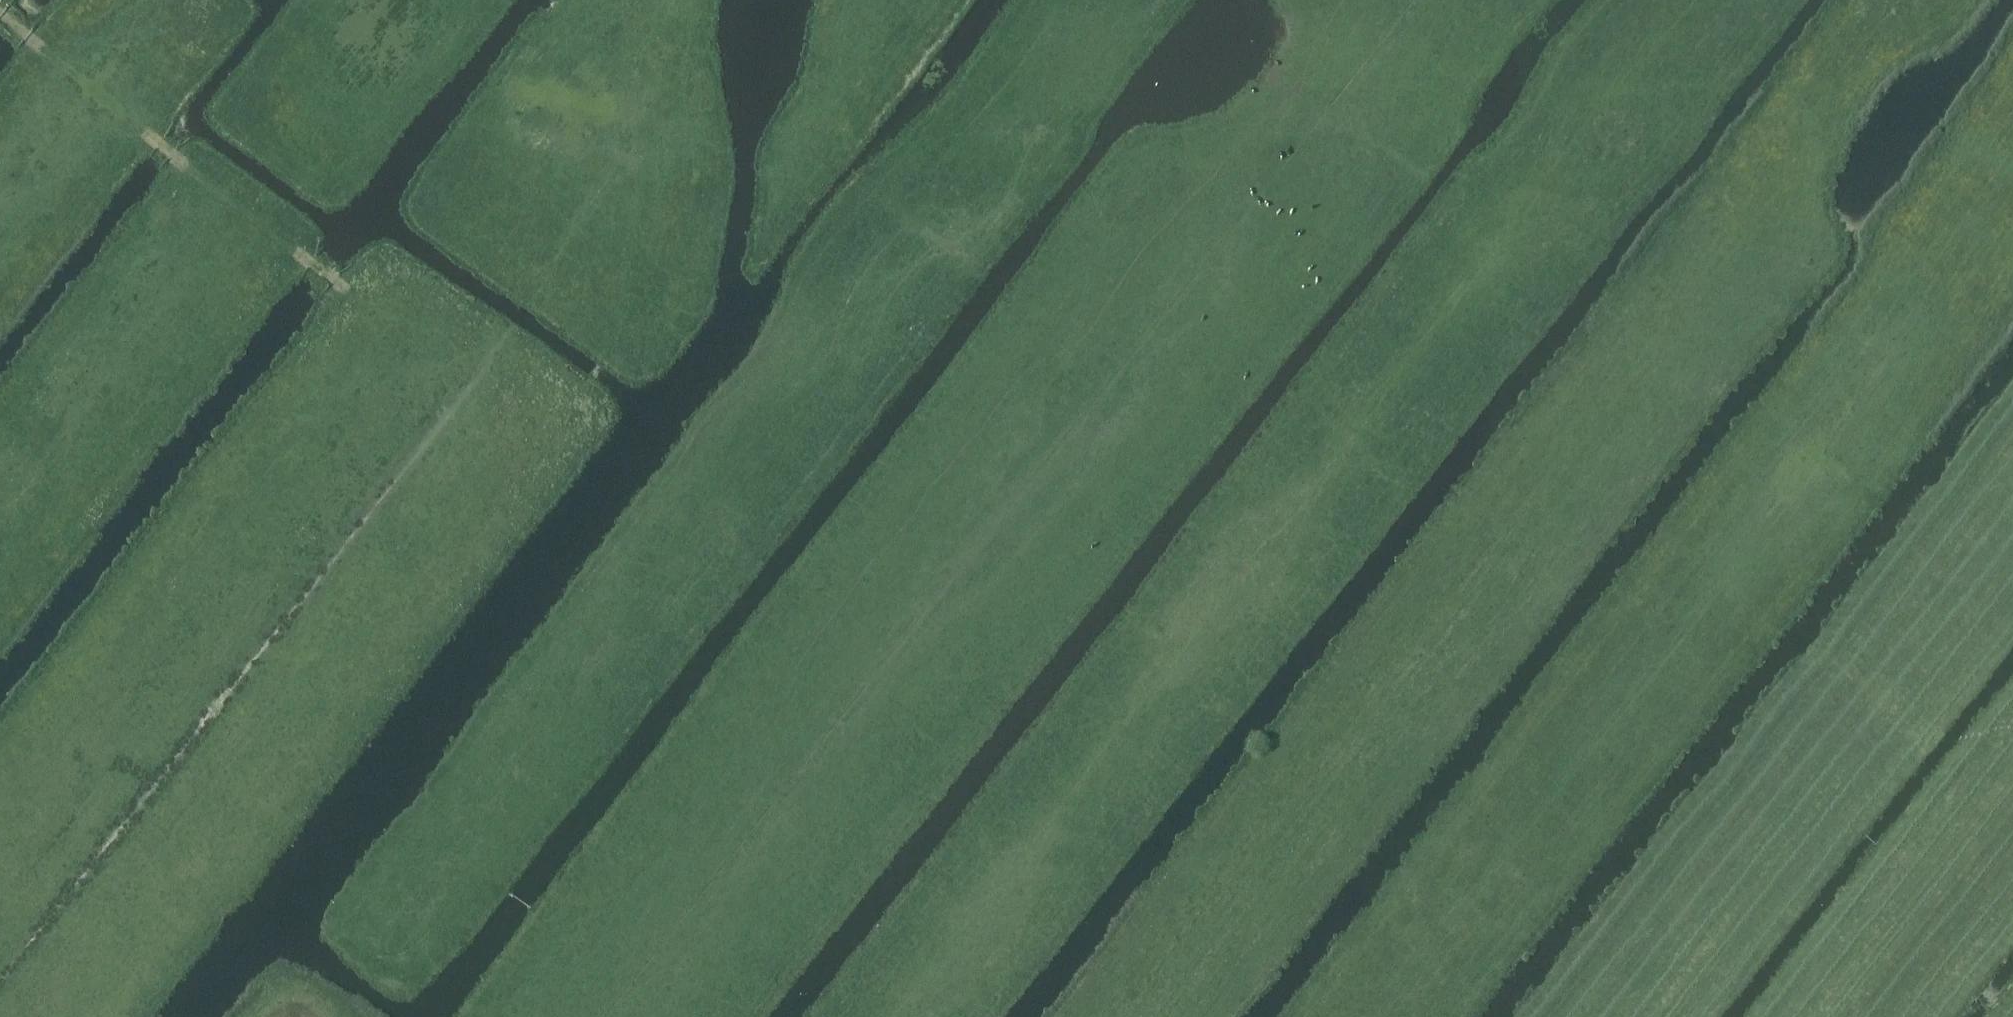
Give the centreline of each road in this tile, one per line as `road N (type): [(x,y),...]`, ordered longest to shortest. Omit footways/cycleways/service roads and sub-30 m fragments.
road 1 (track): [(261,428),(358,296),(0,12)]

